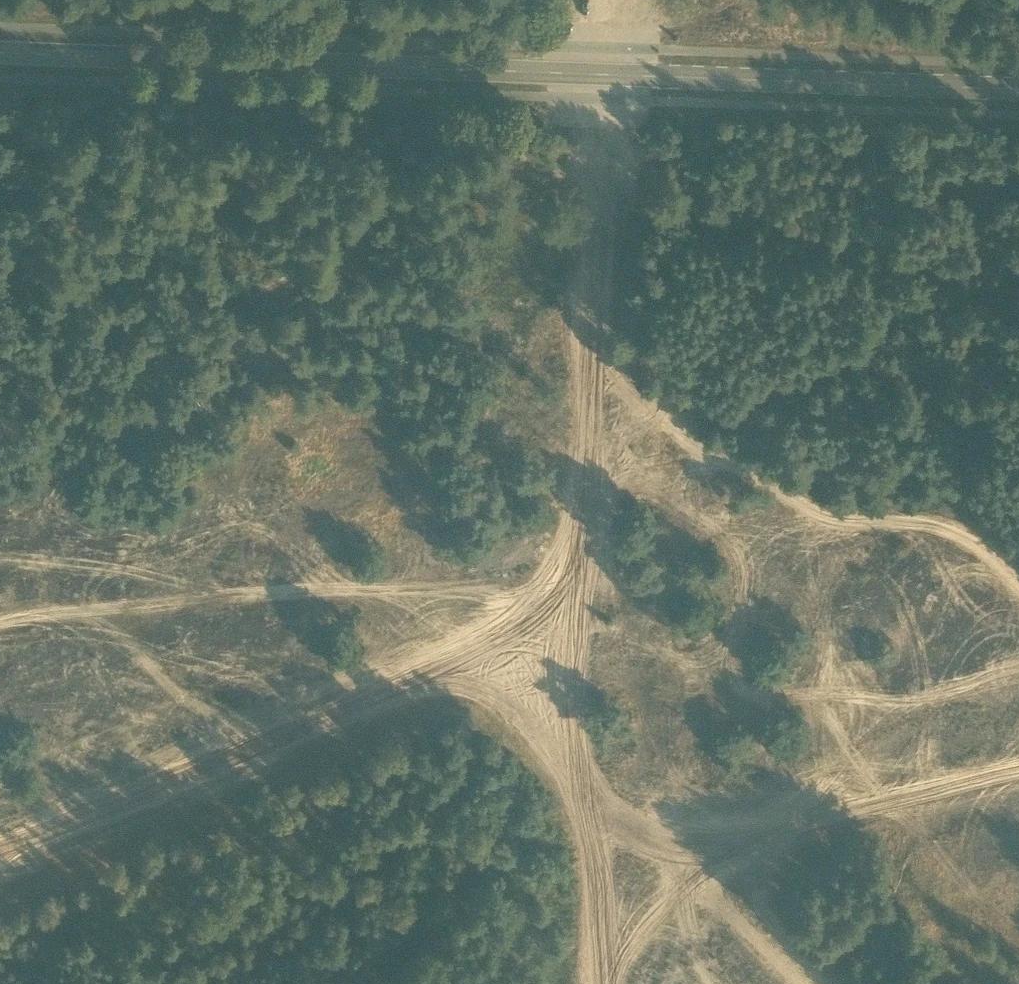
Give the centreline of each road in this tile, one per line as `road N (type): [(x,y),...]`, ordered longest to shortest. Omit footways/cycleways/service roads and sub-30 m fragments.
road 1 (track): [(587,153),(578,474),(510,641),(0,834)]
road 2 (secondary): [(1018,92),(0,57)]

